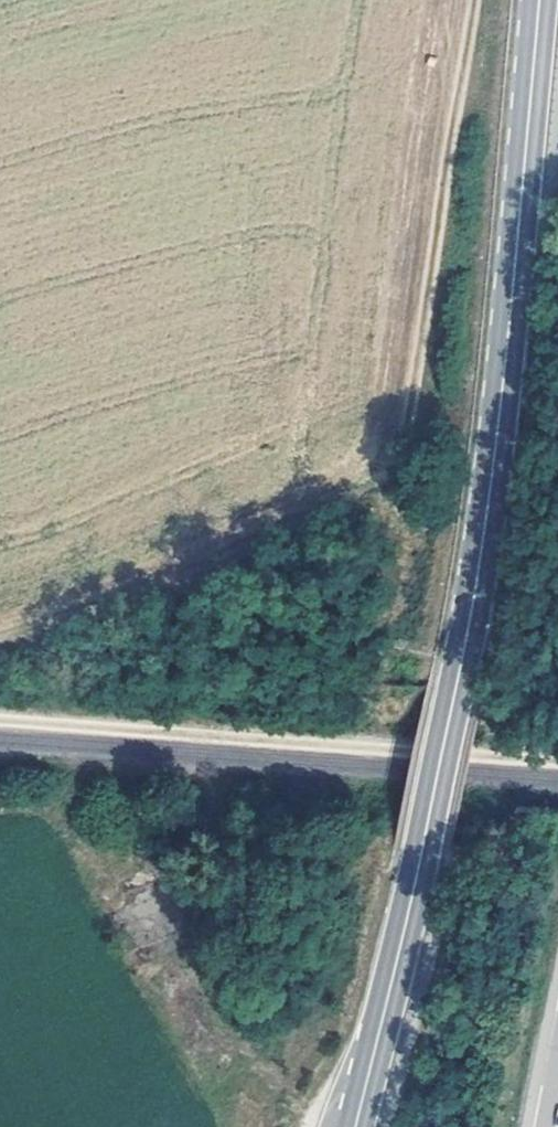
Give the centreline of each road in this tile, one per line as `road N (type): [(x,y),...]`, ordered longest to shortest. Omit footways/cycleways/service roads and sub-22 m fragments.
road 1 (secondary): [(538,0),(472,611),(357,1126)]
road 2 (track): [(479,0),(400,456),(353,510),(0,666)]

